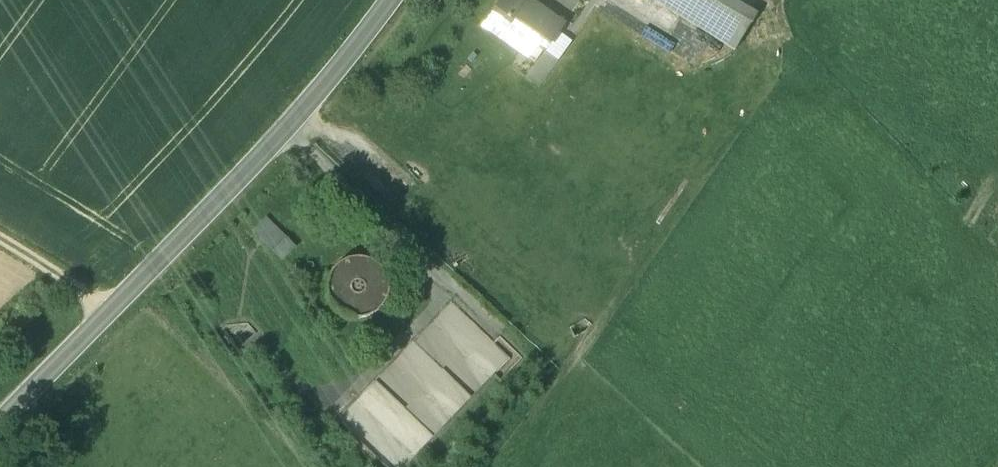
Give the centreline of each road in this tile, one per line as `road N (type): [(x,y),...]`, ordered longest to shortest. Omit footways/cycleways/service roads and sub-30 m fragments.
road 1 (secondary): [(402,0),(300,120),(0,427)]
road 2 (track): [(112,311),(0,243)]

